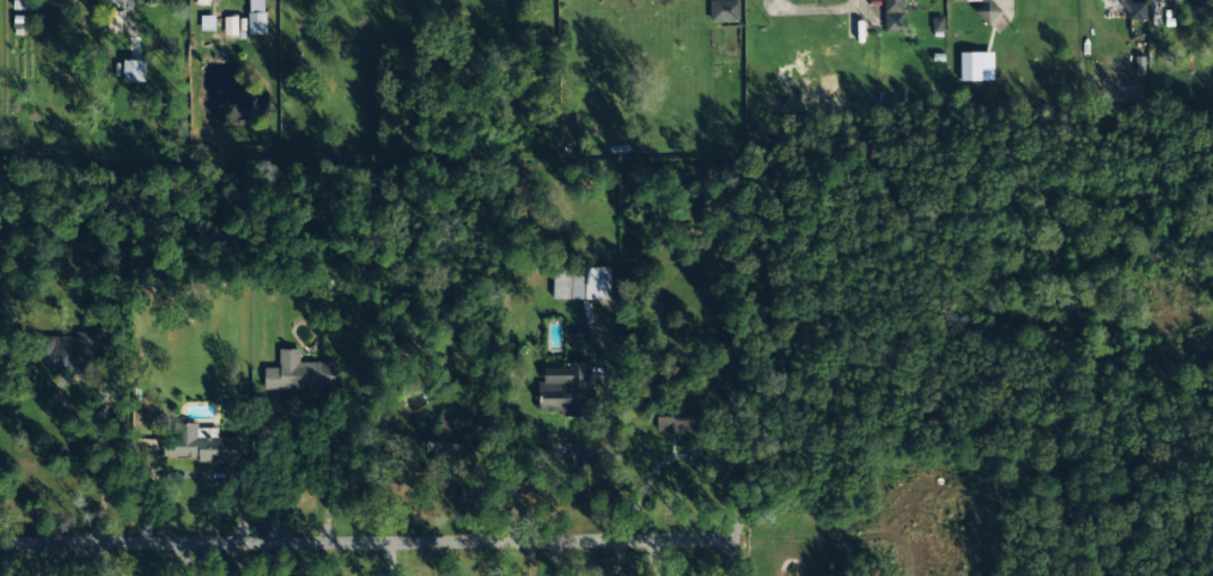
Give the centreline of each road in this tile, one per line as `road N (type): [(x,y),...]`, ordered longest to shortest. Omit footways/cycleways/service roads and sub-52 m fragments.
road 1 (residential): [(740,543),(0,543)]

